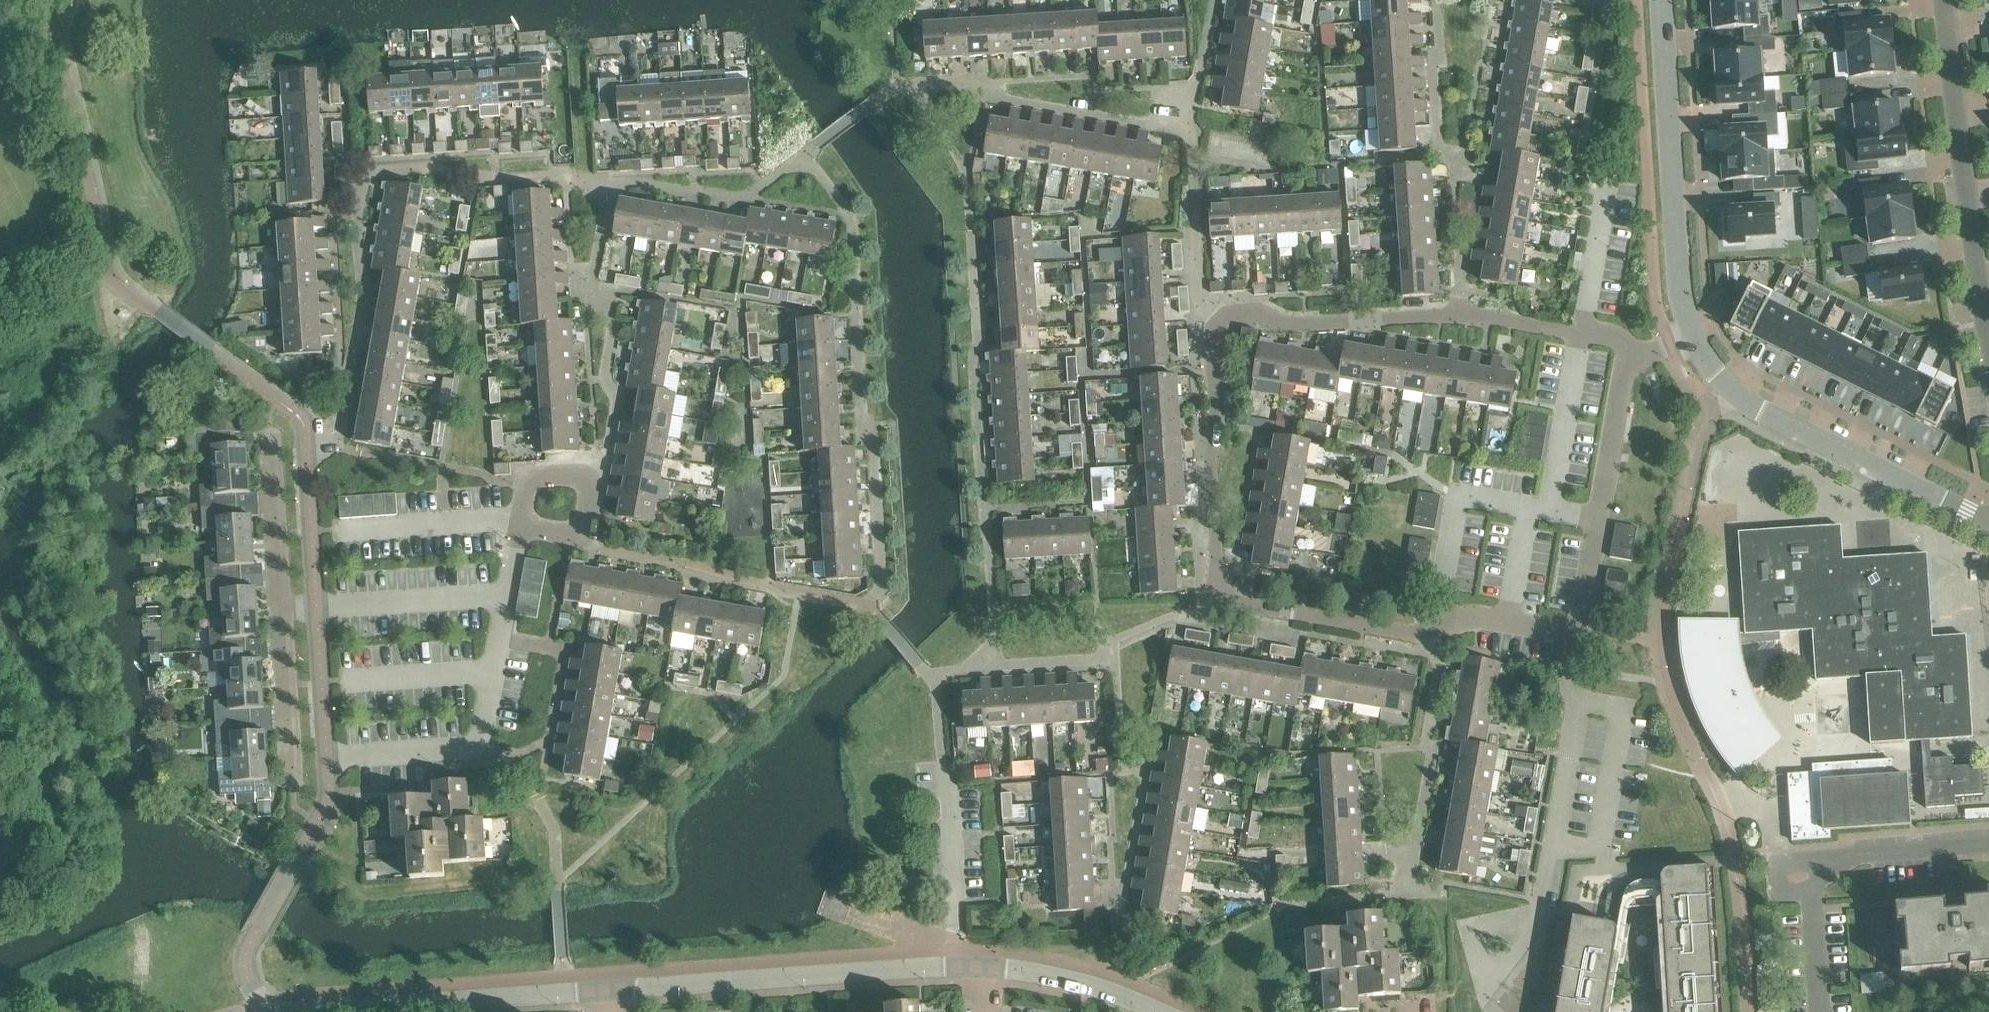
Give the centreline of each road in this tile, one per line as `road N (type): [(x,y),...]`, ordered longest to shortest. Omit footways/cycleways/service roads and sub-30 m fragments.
road 1 (residential): [(1212,369),(1220,603),(1414,634),(1472,615),(1576,630)]
road 2 (residential): [(257,1011),(247,957),(318,821),(327,759),(468,748),(481,725),(504,595)]
road 3 (residential): [(1212,369),(1213,333),(1223,315),(1250,311),(1270,325),(1458,314),(1610,336),(1634,355)]
road 4 (residential): [(972,963),(598,990)]
road 5 (tertiary): [(1988,525),(1736,400),(1690,334)]
road 6 (residential): [(1988,339),(1948,0)]
road 7 (tertiary): [(1690,334),(1680,293),(1660,0)]
road 8 (residential): [(1818,1011),(1811,893),(1817,869),(1835,856),(1988,844)]
road 9 (residential): [(598,990),(306,1011)]
road 10 (residential): [(1576,630),(1623,376),(1634,355)]
road 11 (residential): [(1554,848),(1600,840),(1622,710),(1574,700)]
road 12 (residential): [(280,609),(504,595)]
road 13 (residential): [(1170,1011),(1032,970),(972,963)]
road 14 (residential): [(1491,1011),(1480,1001),(1541,901),(1554,848)]
road 15 (residential): [(280,609),(269,437)]
road 16 (residential): [(516,522),(523,484),(589,478),(582,539)]
road 17 (residential): [(289,775),(280,609)]
road 18 (residential): [(1554,848),(1574,700)]

